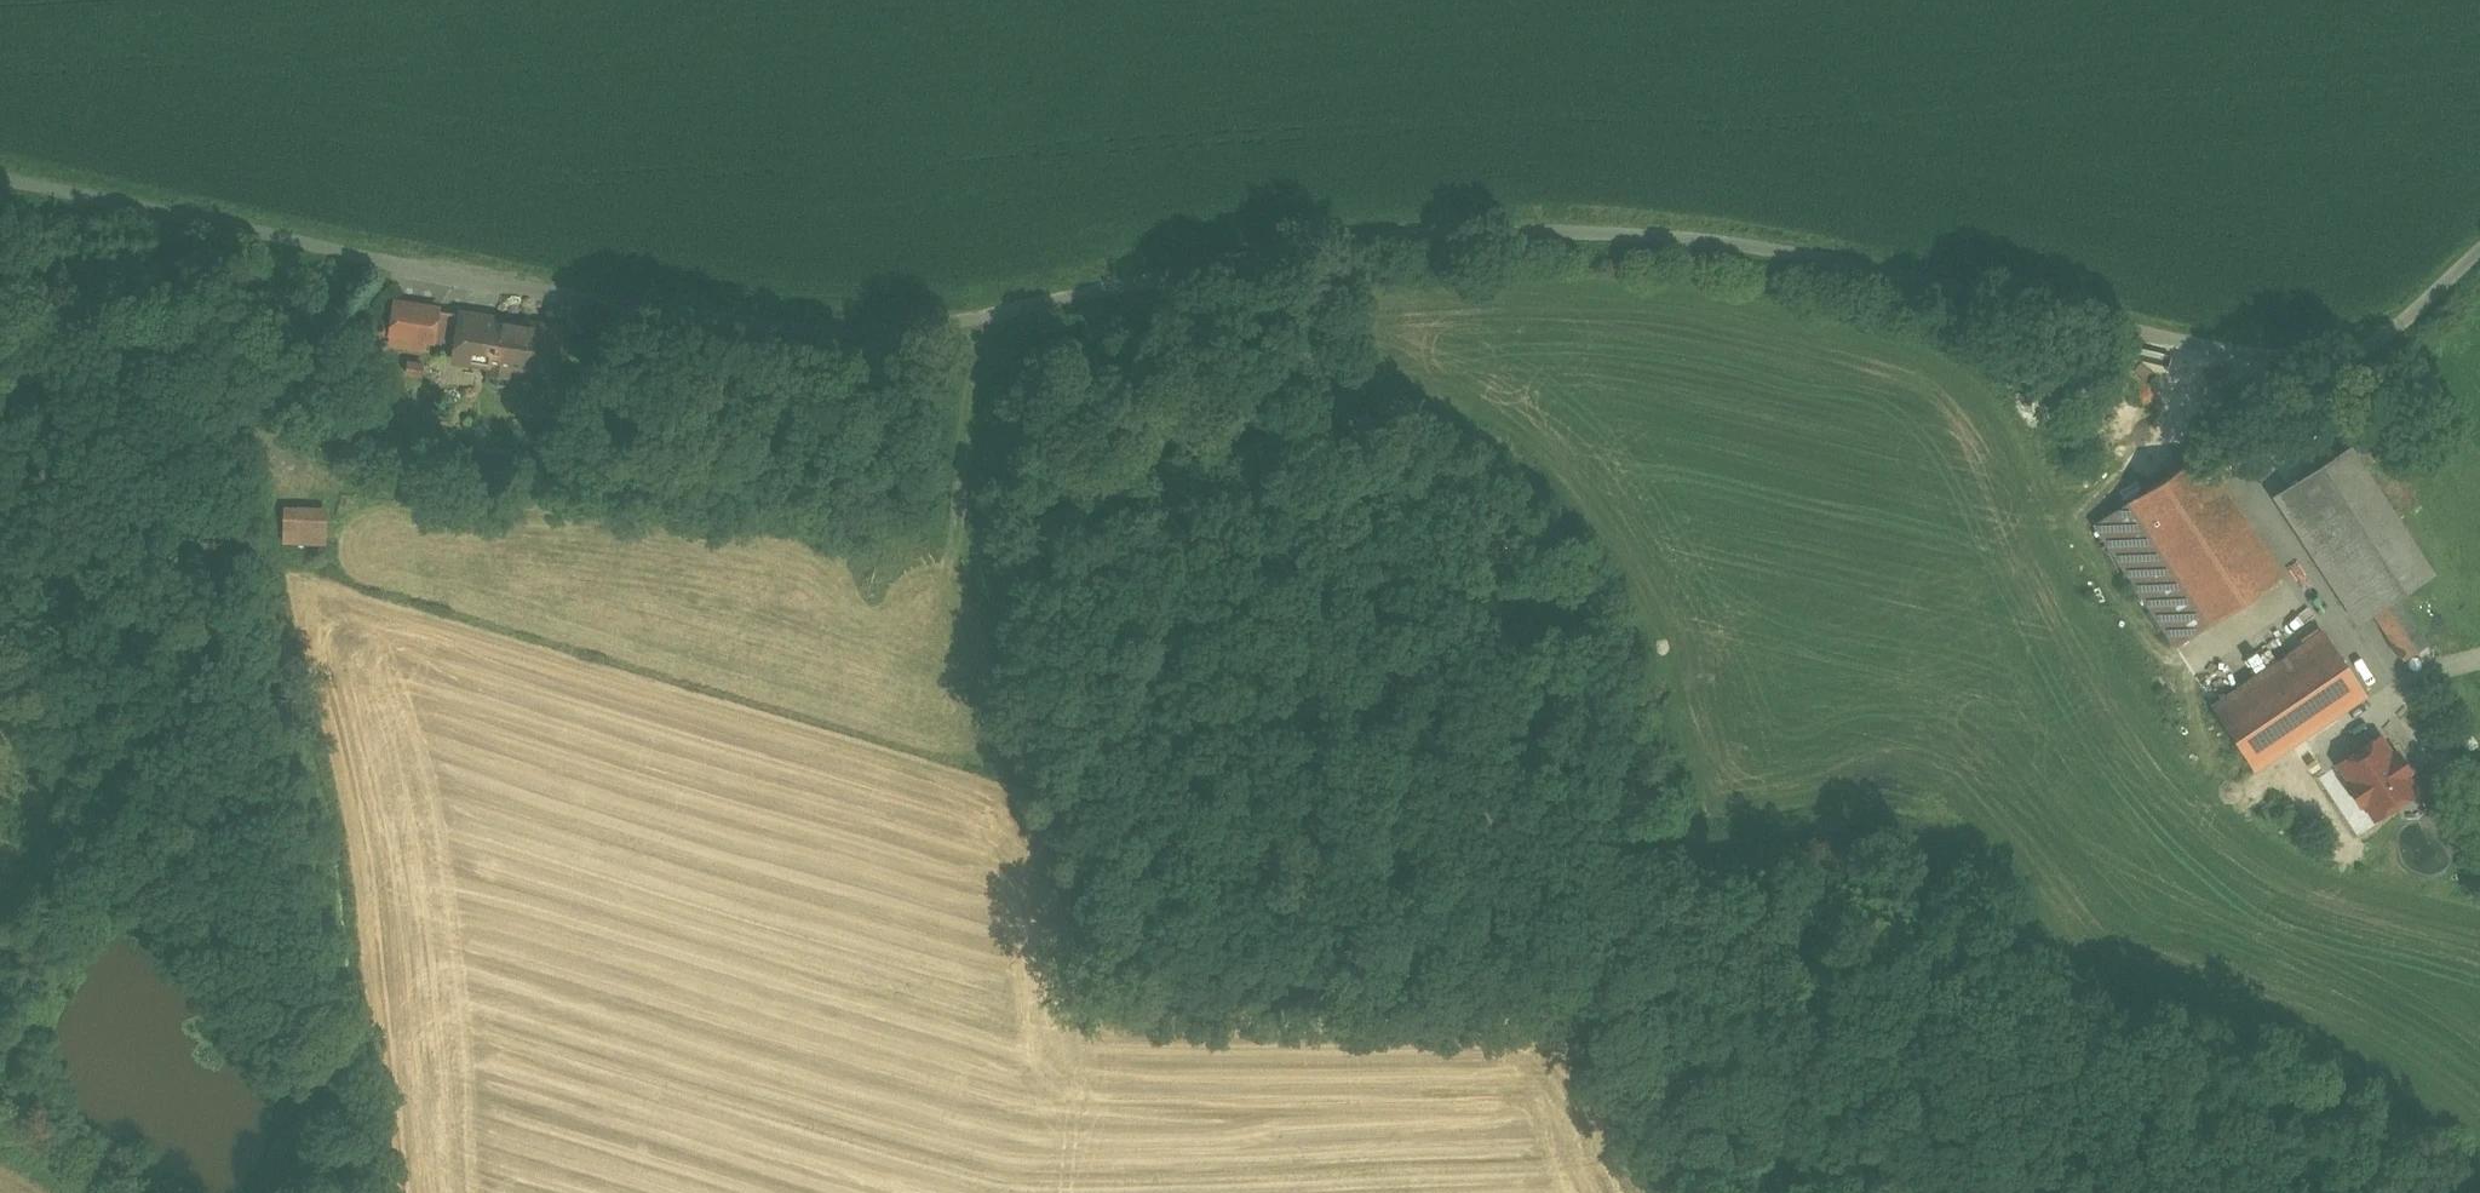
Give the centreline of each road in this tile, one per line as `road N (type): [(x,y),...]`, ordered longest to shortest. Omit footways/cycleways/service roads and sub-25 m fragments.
road 1 (unclassified): [(0,178),(132,212),(608,299),(855,324),(1227,262),(1673,215),(2248,347),(2342,355),(2403,328),(2479,253)]
road 2 (unclassified): [(2479,853),(2388,692)]

